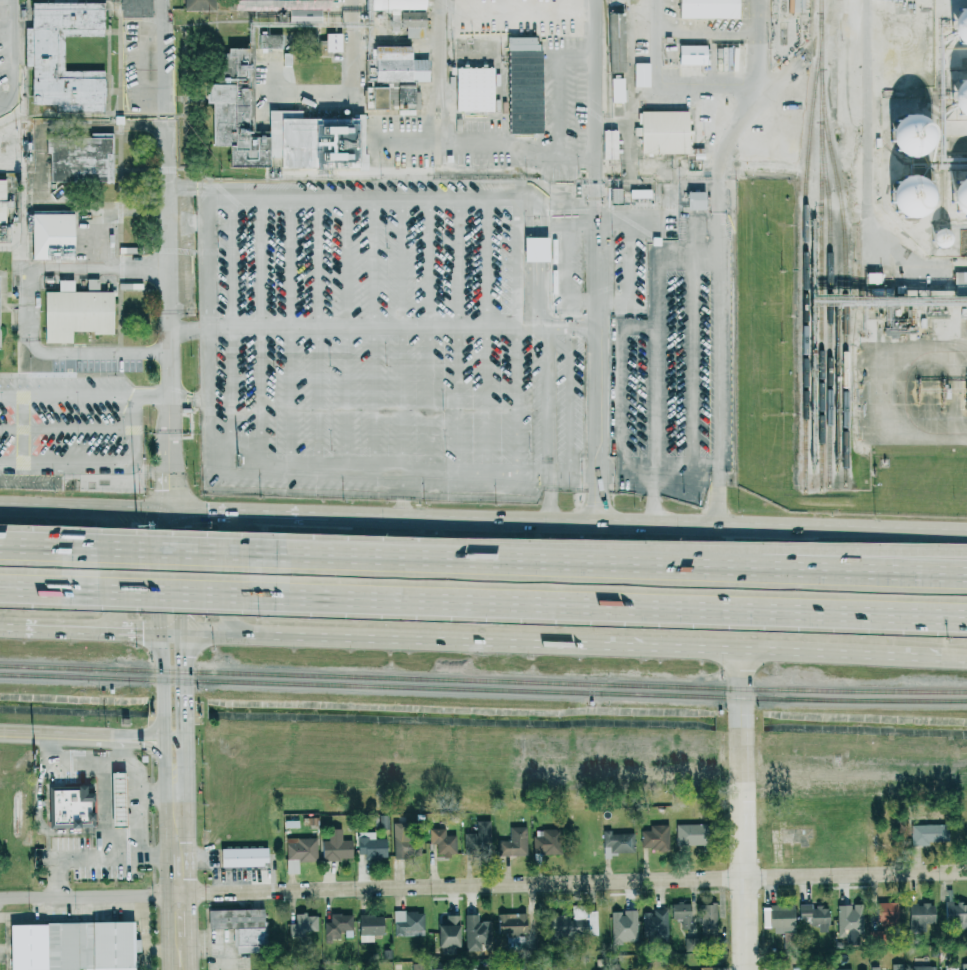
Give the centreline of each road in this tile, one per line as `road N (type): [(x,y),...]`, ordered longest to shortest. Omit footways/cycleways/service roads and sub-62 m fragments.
road 1 (motorway): [(0,594),(862,618)]
road 2 (residential): [(966,872),(166,894)]
road 3 (primary): [(238,635),(942,657)]
road 4 (primary): [(966,529),(321,510)]
road 5 (motorway): [(598,564),(0,550)]
road 6 (motorway): [(966,583),(598,564)]
road 7 (motorway): [(966,556),(598,564)]
road 8 (residential): [(745,969),(740,649)]
road 9 (secondary): [(161,506),(165,741)]
road 10 (residential): [(0,895),(166,894)]
road 11 (tertiary): [(0,735),(165,741)]
road 12 (primary): [(161,506),(0,500)]
road 13 (secondary): [(190,893),(186,742)]
road 14 (primary): [(236,508),(226,530),(224,612),(238,635)]
road 15 (primary): [(112,631),(123,609),(121,524),(111,504)]
road 16 (secondary): [(185,633),(184,506)]

